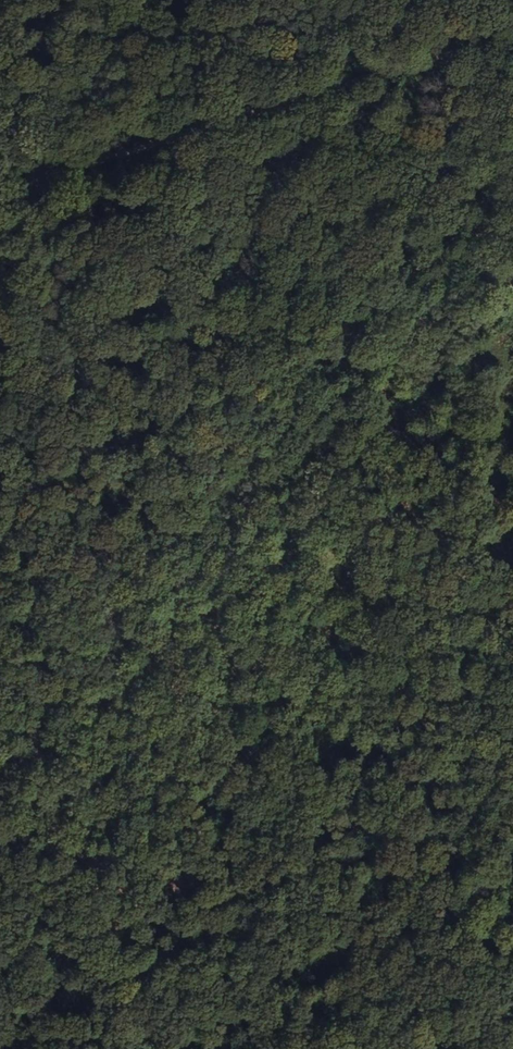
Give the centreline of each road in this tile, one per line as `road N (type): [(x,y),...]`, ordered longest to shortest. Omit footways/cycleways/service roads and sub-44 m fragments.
road 1 (track): [(512,515),(47,157)]
road 2 (track): [(47,157),(512,24)]
road 3 (track): [(47,157),(0,427)]
road 4 (track): [(47,157),(76,0)]

